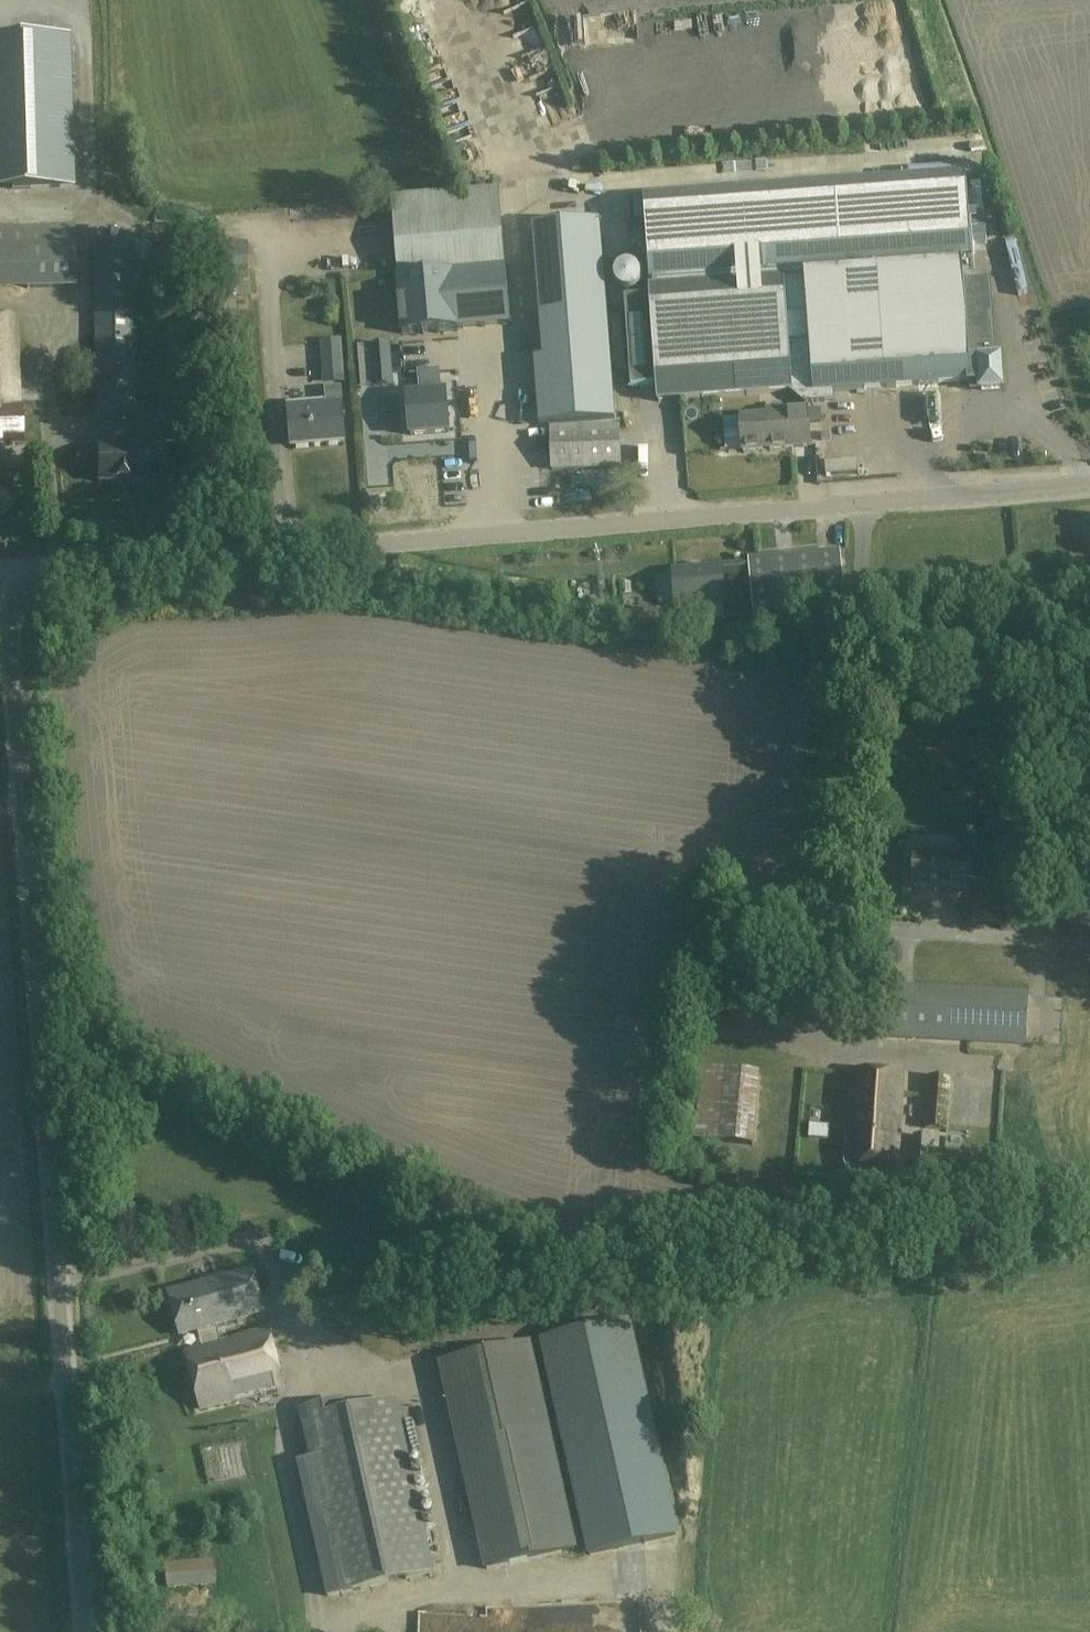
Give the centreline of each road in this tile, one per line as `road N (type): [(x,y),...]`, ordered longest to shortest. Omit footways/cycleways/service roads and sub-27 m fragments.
road 1 (unclassified): [(2,567),(1089,484)]
road 2 (unclassified): [(83,1631),(2,567)]
road 3 (track): [(664,1631),(660,1569),(462,1587),(419,1376),(297,1358)]
road 4 (track): [(318,1607),(462,1587)]

